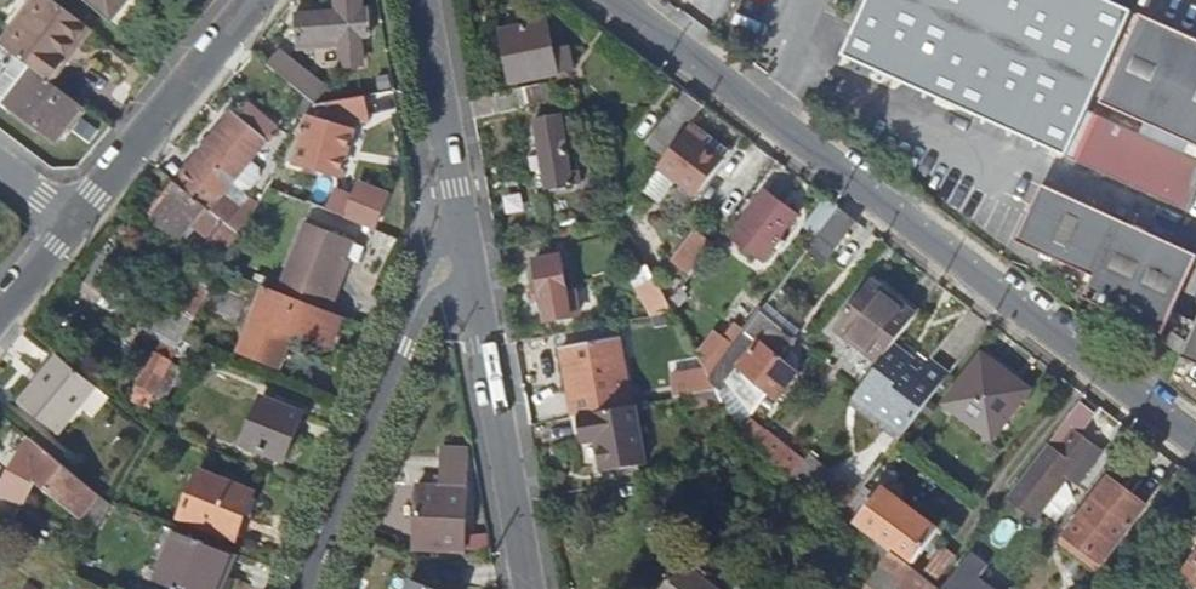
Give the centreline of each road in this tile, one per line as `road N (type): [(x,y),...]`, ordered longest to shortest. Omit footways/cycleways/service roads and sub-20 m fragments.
road 1 (residential): [(1195,439),(616,0)]
road 2 (residential): [(466,251),(419,296),(306,588)]
road 3 (residential): [(466,251),(526,588)]
road 4 (residential): [(72,225),(253,0)]
road 5 (residential): [(420,0),(466,251)]

